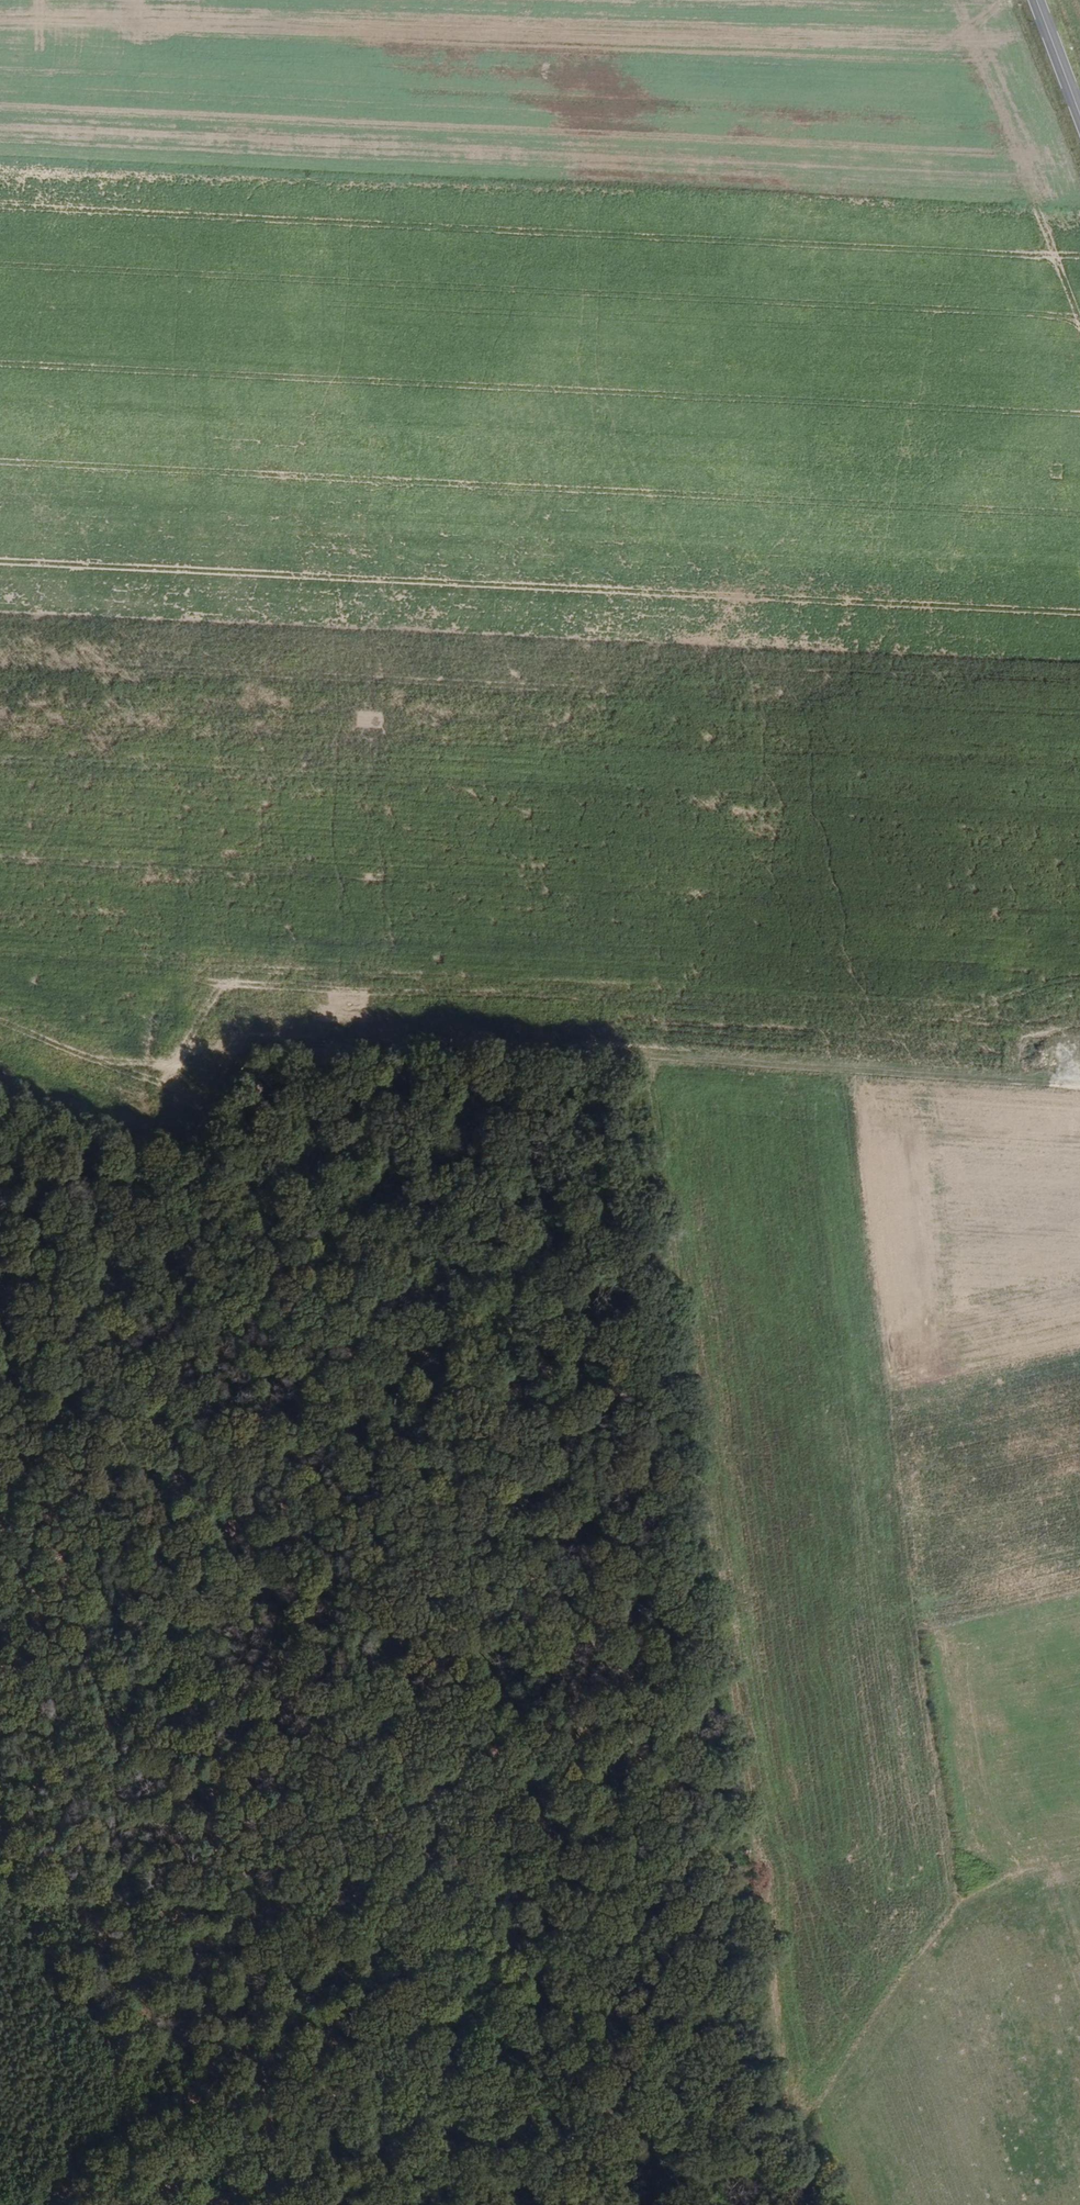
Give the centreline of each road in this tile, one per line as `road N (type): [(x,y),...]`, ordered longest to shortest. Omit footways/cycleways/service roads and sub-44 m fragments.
road 1 (track): [(1079,1087),(433,1037),(272,1034),(231,1046),(183,1119),(159,1126),(125,1126),(0,1080)]
road 2 (track): [(0,1878),(241,2204)]
road 3 (primary): [(1079,116),(1036,0)]

